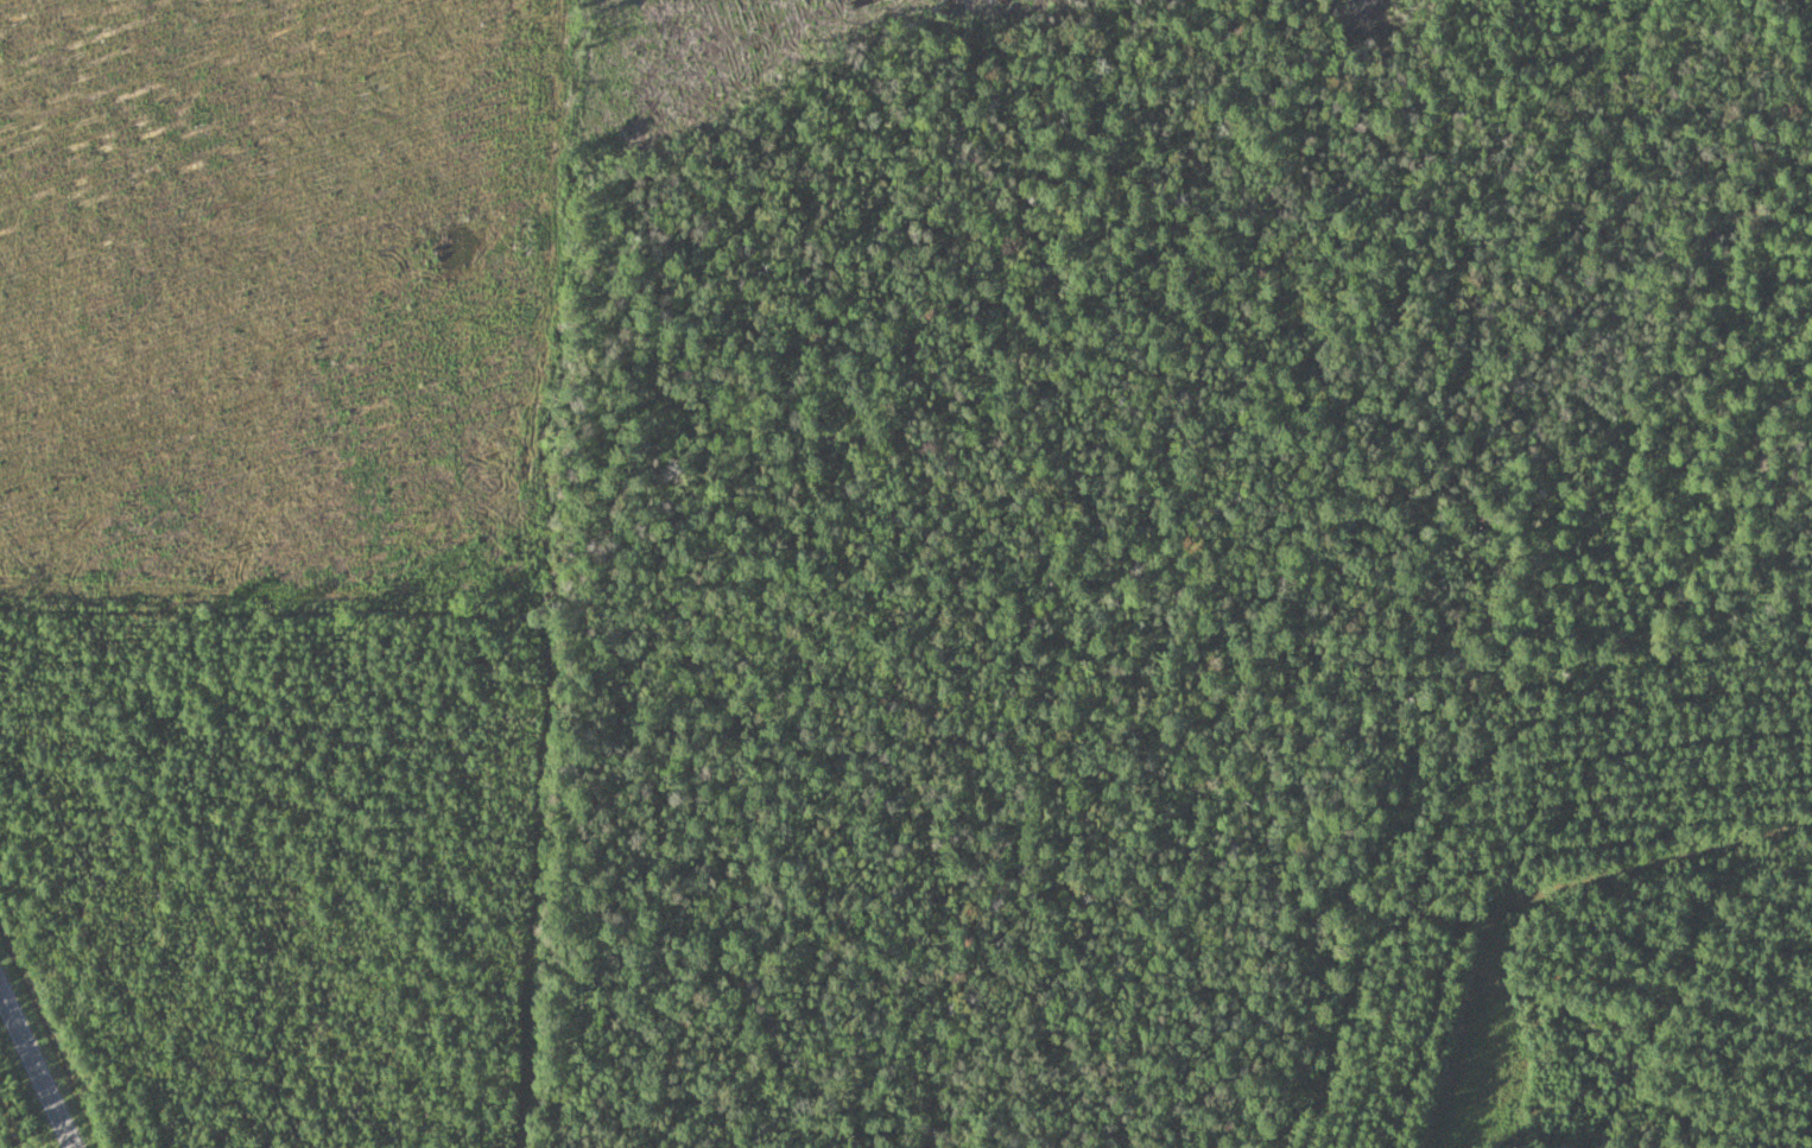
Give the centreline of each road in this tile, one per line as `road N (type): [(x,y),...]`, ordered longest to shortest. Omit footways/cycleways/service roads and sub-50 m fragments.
road 1 (secondary): [(72,1147),(0,988)]

